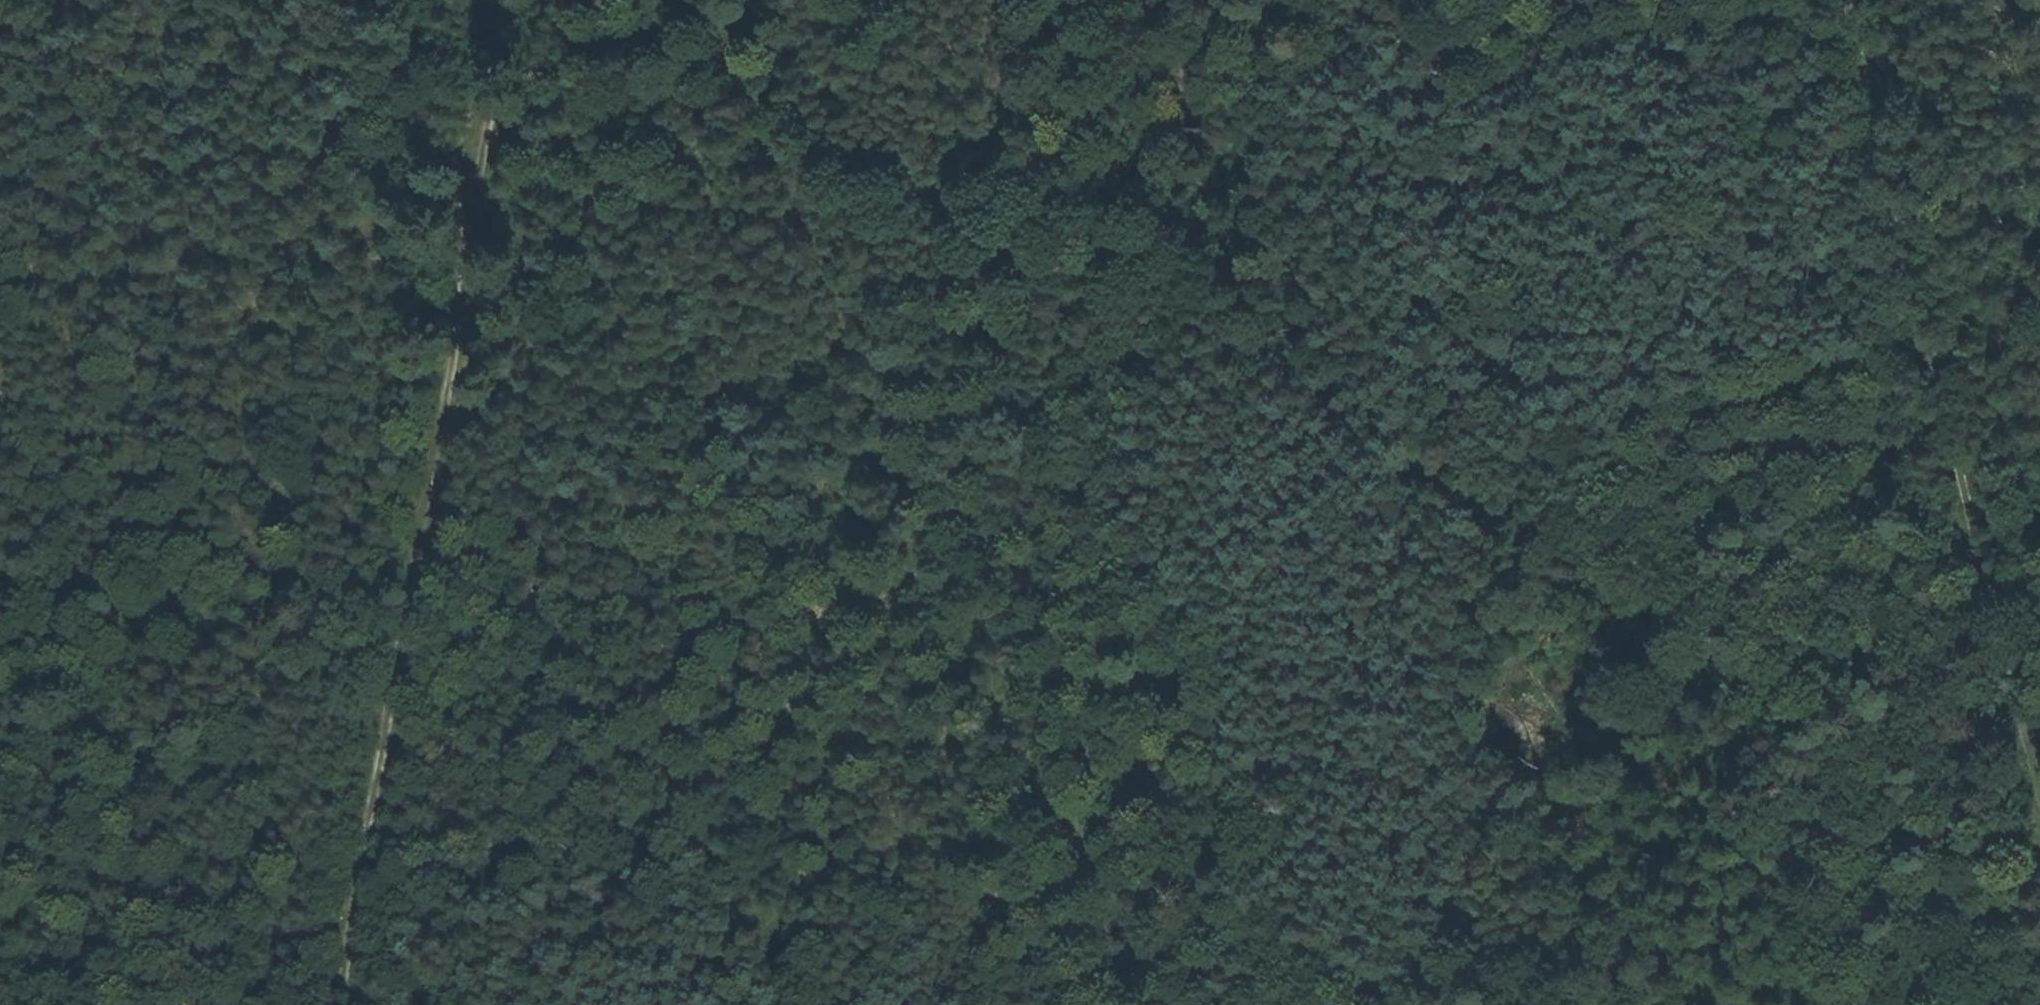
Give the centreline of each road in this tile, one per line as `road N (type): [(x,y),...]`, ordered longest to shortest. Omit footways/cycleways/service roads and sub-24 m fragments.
road 1 (track): [(499,0),(477,237),(345,1004)]
road 2 (track): [(1847,0),(2039,793)]

